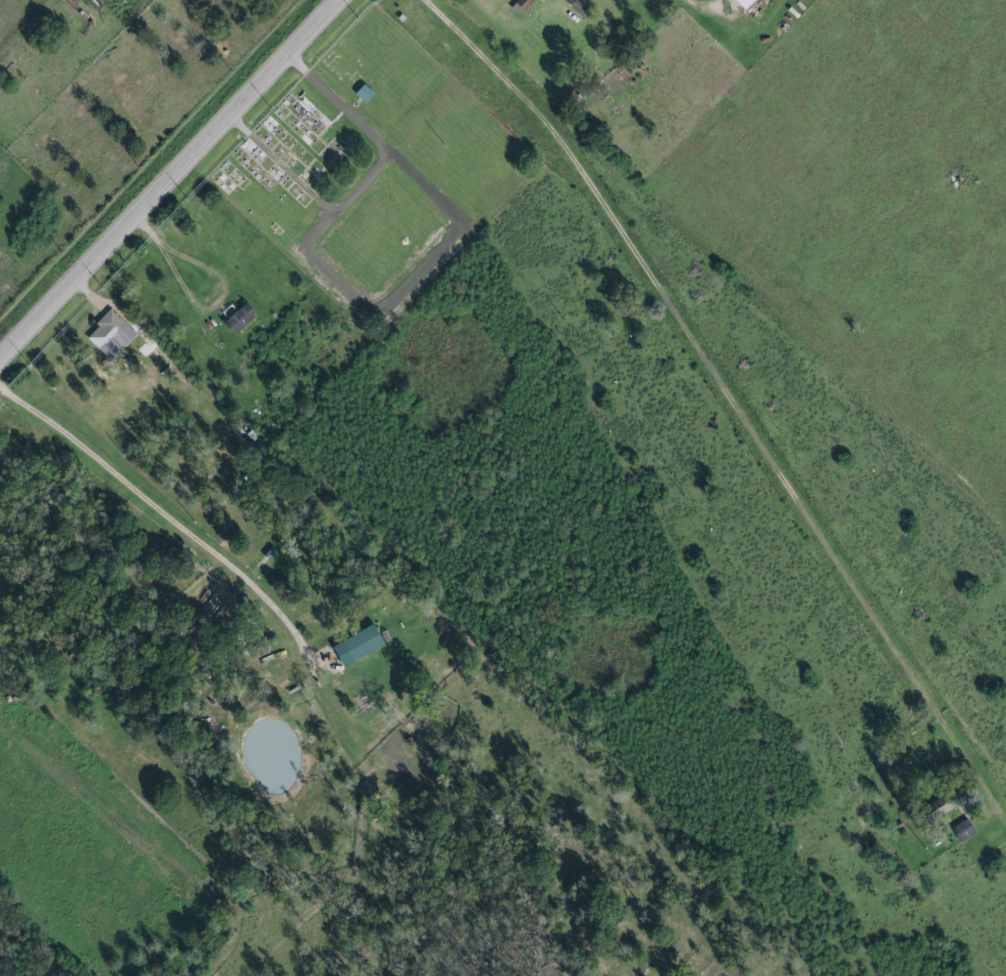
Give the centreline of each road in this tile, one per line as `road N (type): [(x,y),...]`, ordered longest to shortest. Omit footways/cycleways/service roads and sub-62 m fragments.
road 1 (tertiary): [(0,355),(335,0)]

